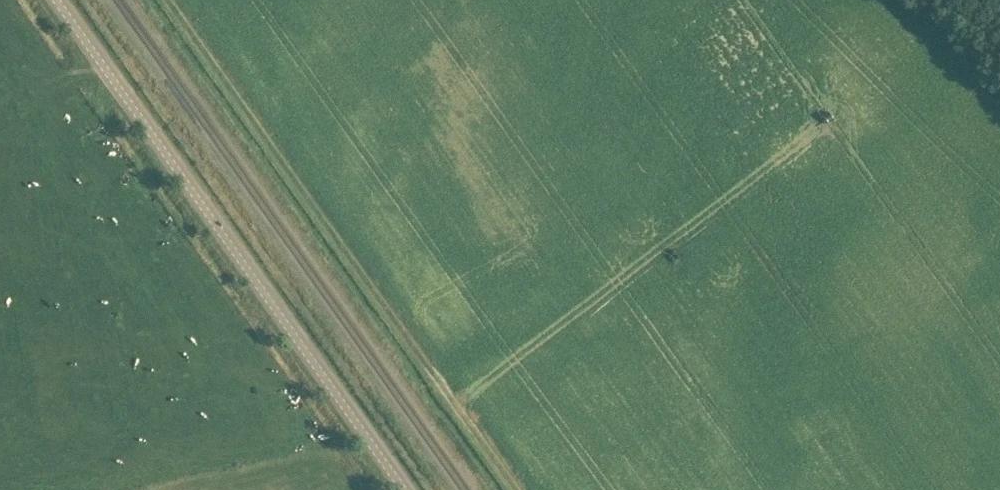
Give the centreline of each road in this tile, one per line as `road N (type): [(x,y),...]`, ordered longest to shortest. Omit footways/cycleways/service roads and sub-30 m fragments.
road 1 (unclassified): [(403,489),(57,0)]
road 2 (track): [(173,0),(516,489)]

